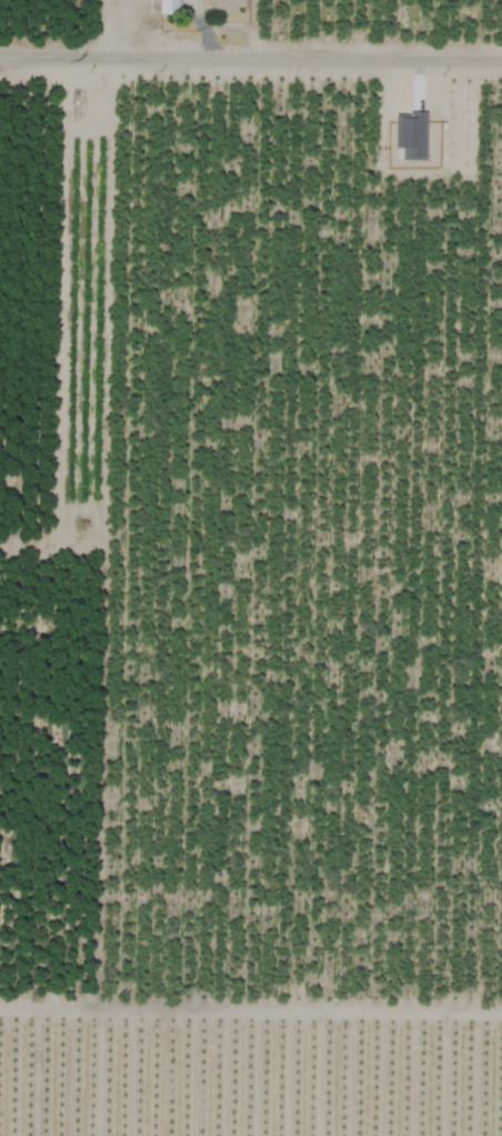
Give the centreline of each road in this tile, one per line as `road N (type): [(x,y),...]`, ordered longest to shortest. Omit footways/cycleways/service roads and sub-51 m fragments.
road 1 (residential): [(501,56),(0,52)]

